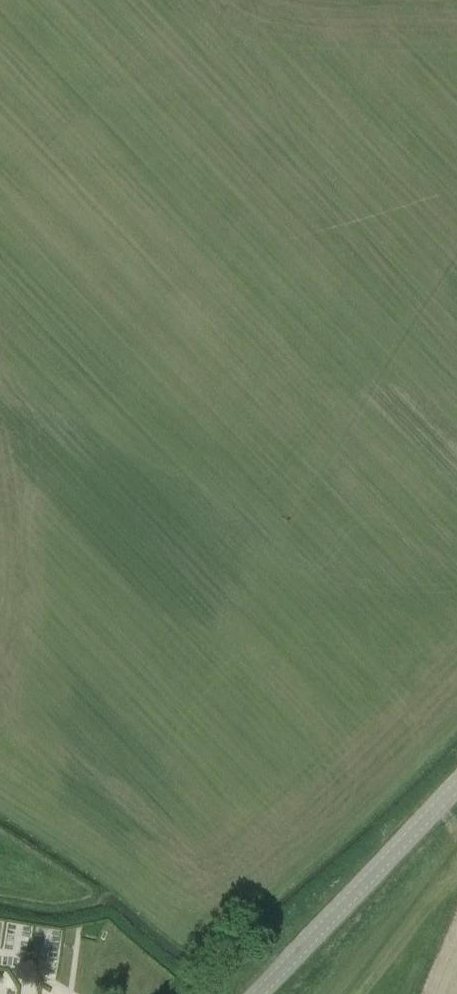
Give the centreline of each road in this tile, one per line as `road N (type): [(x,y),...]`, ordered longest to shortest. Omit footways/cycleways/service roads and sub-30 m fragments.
road 1 (unclassified): [(254,993),(456,781)]

